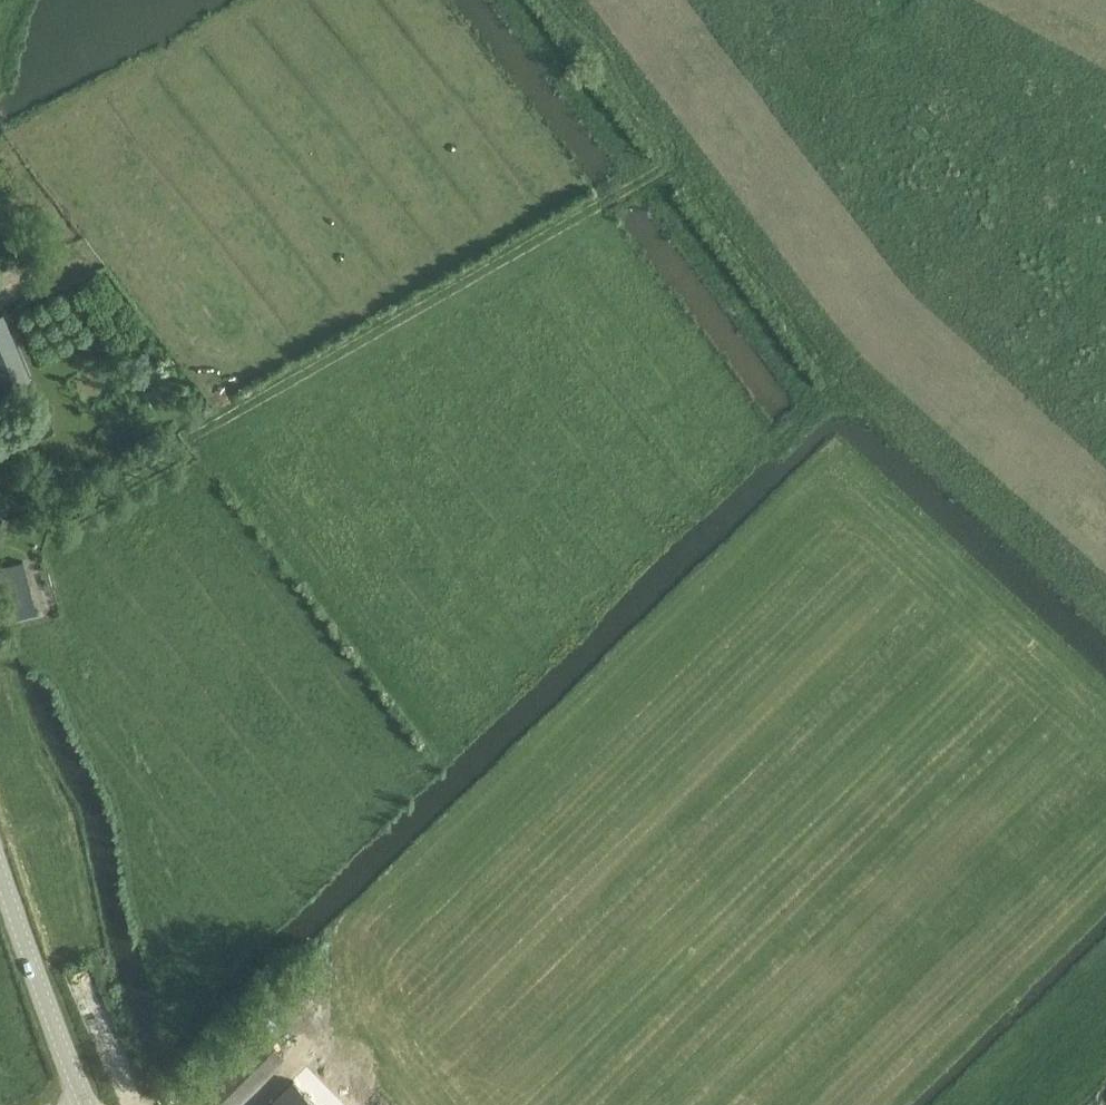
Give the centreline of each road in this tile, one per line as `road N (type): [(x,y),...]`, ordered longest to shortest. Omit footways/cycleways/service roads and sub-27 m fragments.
road 1 (tertiary): [(83,1104),(0,875)]

